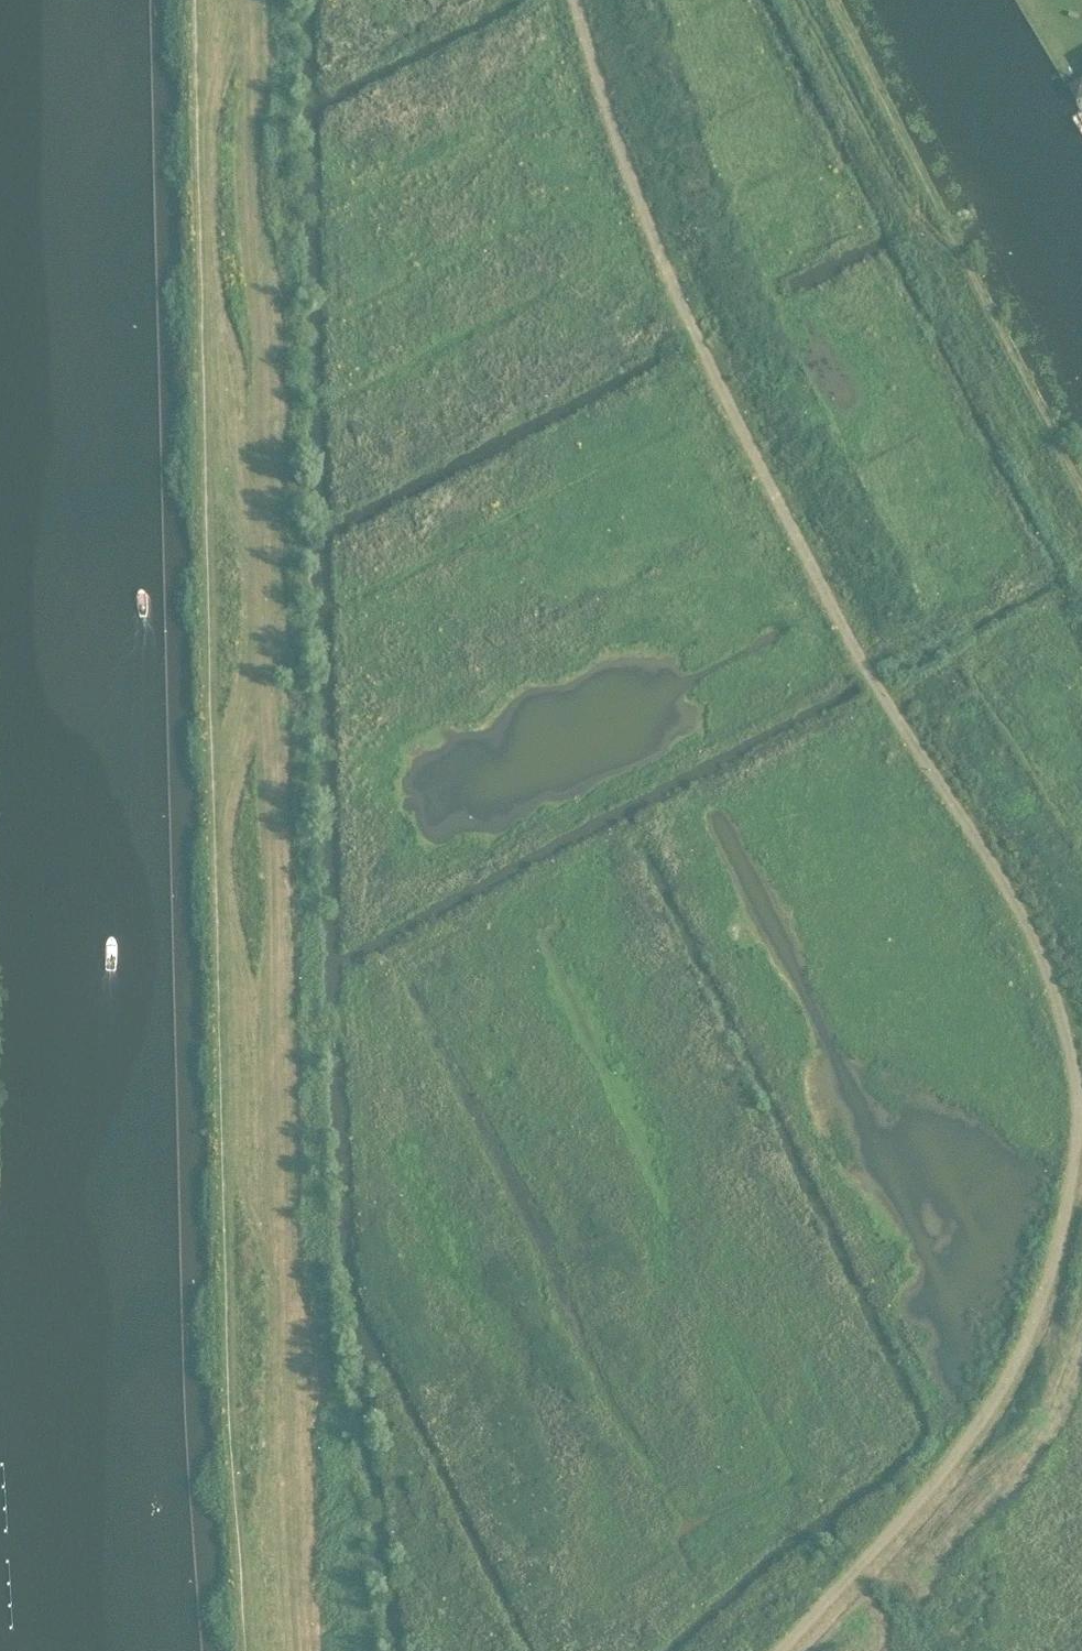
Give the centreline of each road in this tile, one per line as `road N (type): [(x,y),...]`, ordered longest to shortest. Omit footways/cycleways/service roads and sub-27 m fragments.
road 1 (track): [(254,0),(269,1232),(301,1650)]

